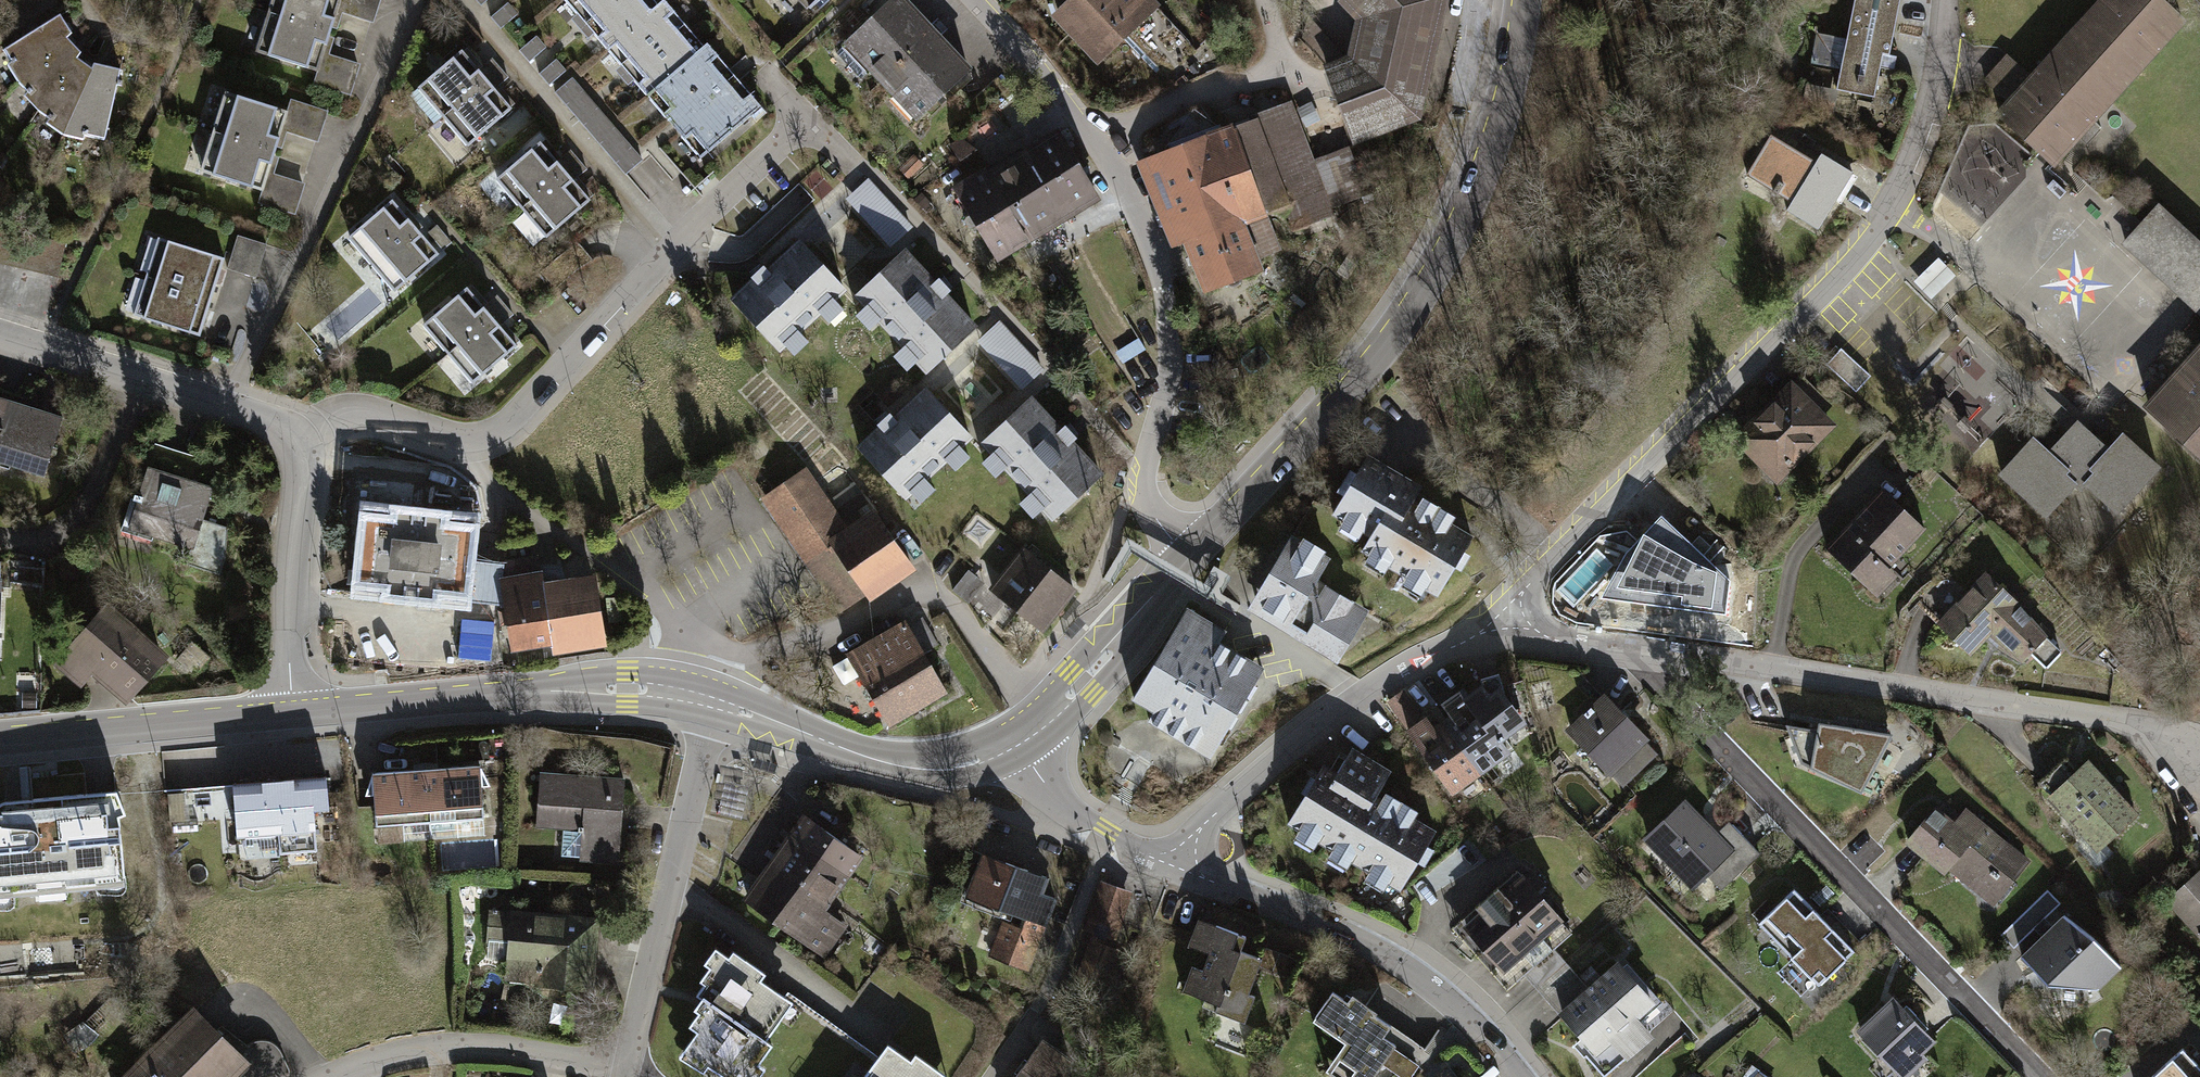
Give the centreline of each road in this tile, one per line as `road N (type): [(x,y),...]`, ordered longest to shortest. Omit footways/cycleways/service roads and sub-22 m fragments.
road 1 (residential): [(1502,612),(1803,311),(1890,208),(1941,96),(1944,0)]
road 2 (secondary): [(1527,0),(1494,151),(1442,269),(1378,363),(1182,561)]
road 3 (residential): [(295,443),(345,414),(377,413),(451,437),(488,436),(808,117)]
road 4 (residential): [(1632,654),(2041,1076)]
road 5 (residential): [(1632,654),(2188,734)]
road 6 (residential): [(1143,472),(1171,381),(1168,304),(1152,253),(1099,146),(976,0)]
road 7 (secondary): [(717,699),(680,688),(567,686),(292,711)]
road 8 (residential): [(1179,866),(1408,971),(1520,1076)]
road 9 (residential): [(625,1074),(717,699)]
road 10 (secondary): [(1017,743),(955,767),(920,768),(717,699)]
road 11 (residential): [(295,443),(272,425),(0,337)]
road 12 (secondary): [(292,711),(0,737)]
road 13 (residential): [(625,1074),(517,1052),(449,1049),(342,1076)]
road 14 (residential): [(292,711),(289,639),(302,468),(295,443)]
road 15 (secondary): [(1182,561),(1082,681),(1017,743)]
road 16 (residential): [(1354,699),(1206,822),(1179,866)]
road 17 (residential): [(1017,743),(1056,804),(1179,866)]
road 18 (residential): [(1354,699),(1502,612)]
road 19 (residential): [(1502,612),(1549,641),(1632,654)]

